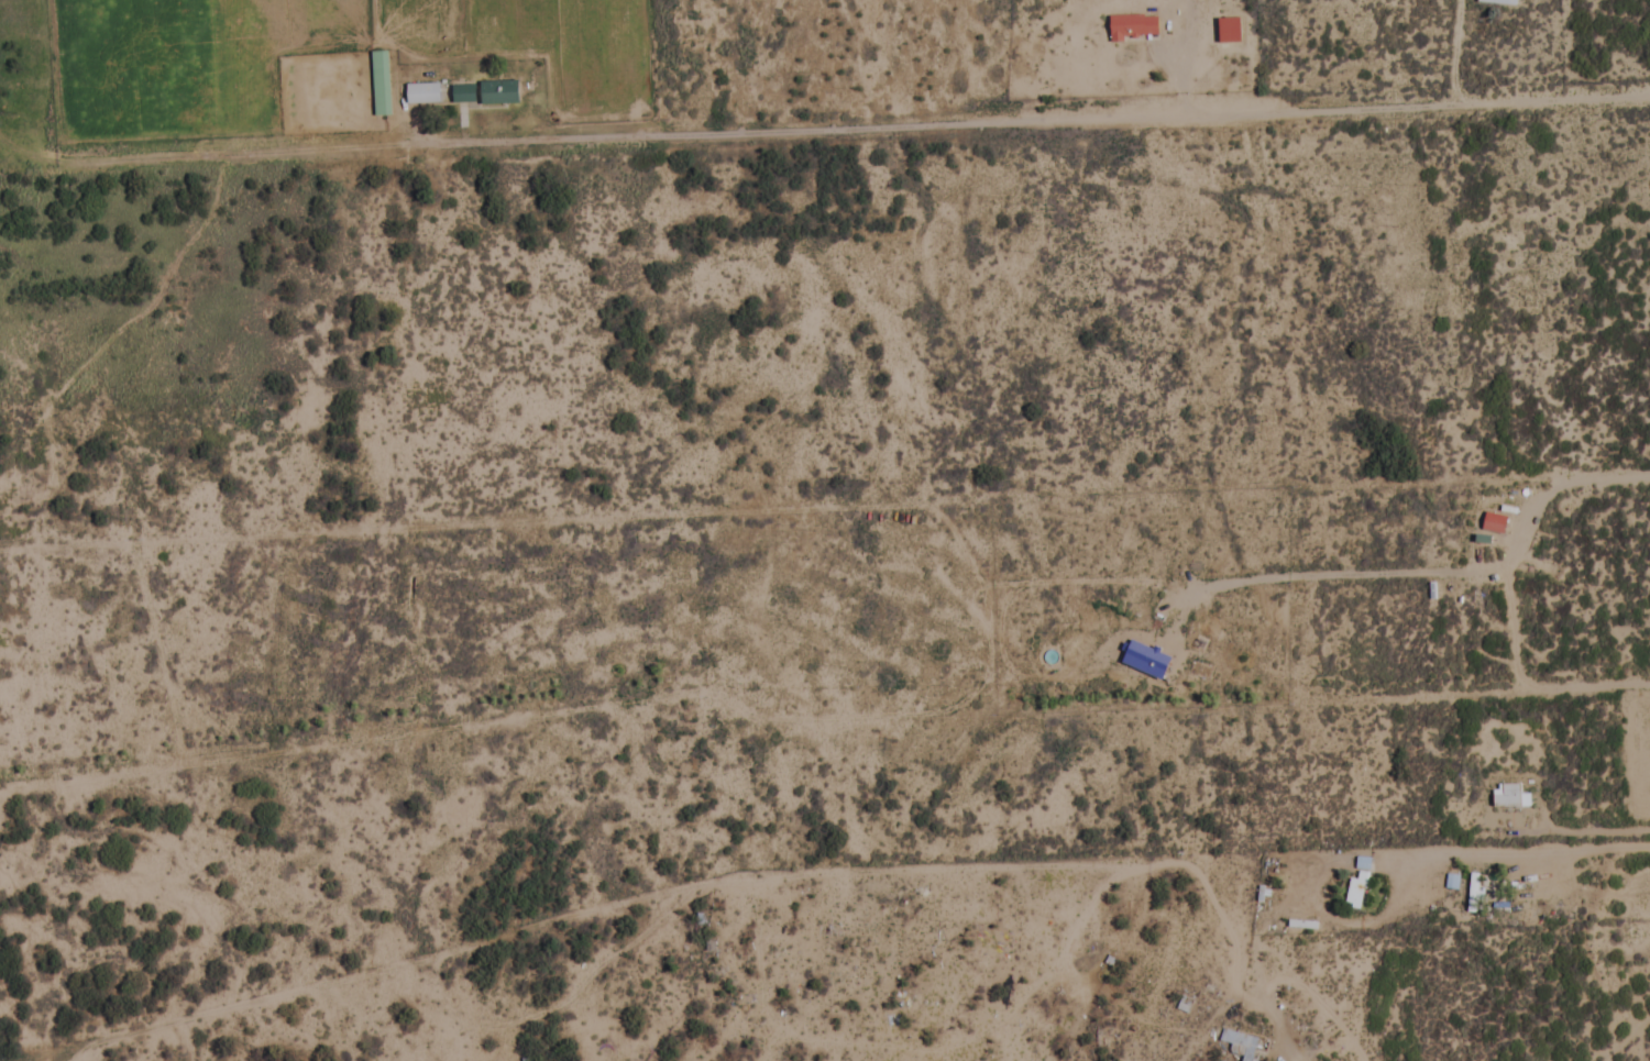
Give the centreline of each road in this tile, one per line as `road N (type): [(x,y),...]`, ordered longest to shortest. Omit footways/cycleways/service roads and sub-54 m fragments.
road 1 (residential): [(1649,693),(0,532)]

